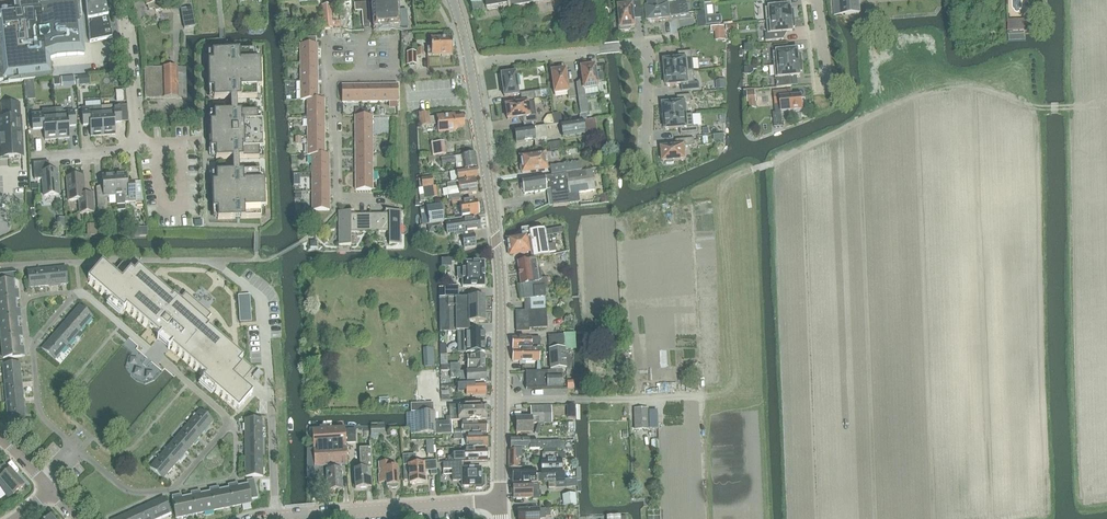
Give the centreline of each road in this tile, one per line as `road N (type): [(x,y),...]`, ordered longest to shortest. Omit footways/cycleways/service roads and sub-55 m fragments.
road 1 (tertiary): [(501,499),(500,274),(470,69)]
road 2 (residential): [(382,198),(338,193),(328,74),(470,69)]
road 3 (residential): [(648,160),(648,58),(636,47),(469,62)]
road 4 (residential): [(261,518),(501,499)]
road 5 (residential): [(137,145),(122,0)]

